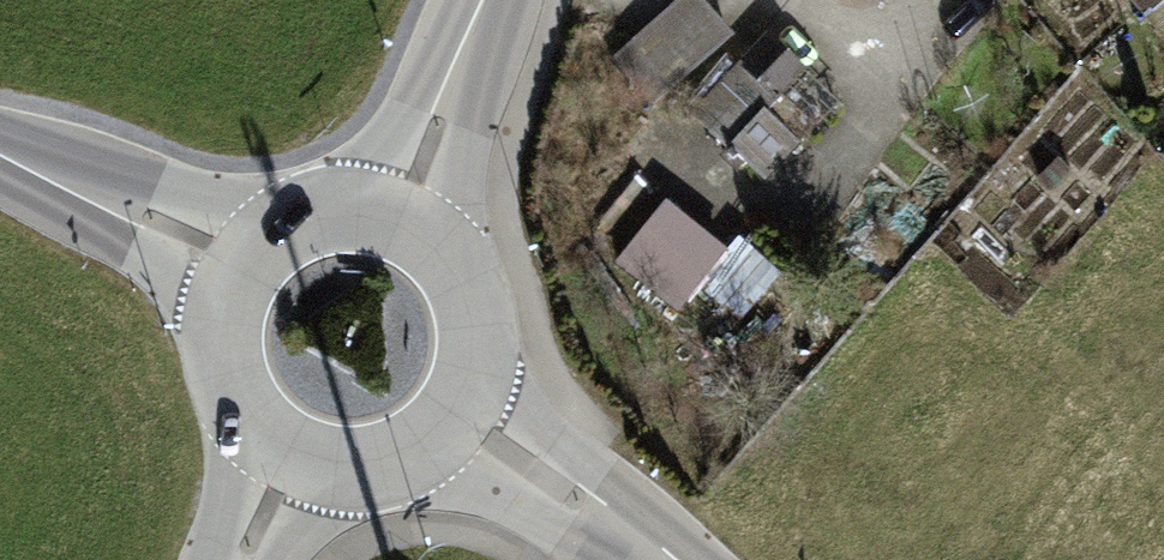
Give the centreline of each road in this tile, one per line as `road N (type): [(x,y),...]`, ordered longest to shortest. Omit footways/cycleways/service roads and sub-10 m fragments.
road 1 (secondary): [(0,151),(252,258)]
road 2 (tertiary): [(461,403),(547,479),(662,559)]
road 3 (tertiary): [(397,220),(481,0)]
road 4 (tertiary): [(252,258),(232,291),(226,365),(240,401),(295,453)]
road 5 (tertiary): [(461,403),(475,369),(471,297),(454,264),(397,220)]
road 6 (tertiary): [(295,453),(340,465),(387,460),(430,438),(461,403)]
road 7 (tertiary): [(397,220),(358,211),(318,215),(282,231),(252,258)]

